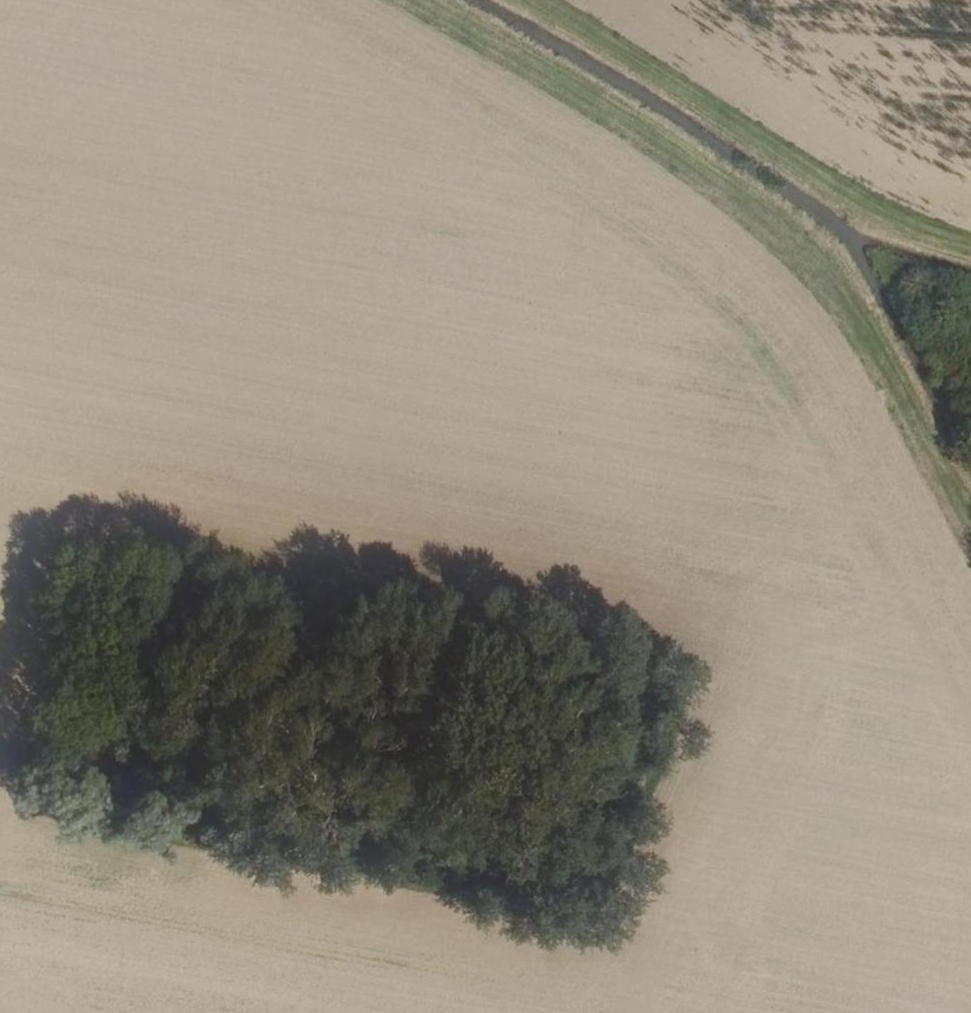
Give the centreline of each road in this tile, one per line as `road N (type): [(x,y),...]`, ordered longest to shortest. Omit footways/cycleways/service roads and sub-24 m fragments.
road 1 (track): [(408,0),(777,223),(860,326),(970,534)]

